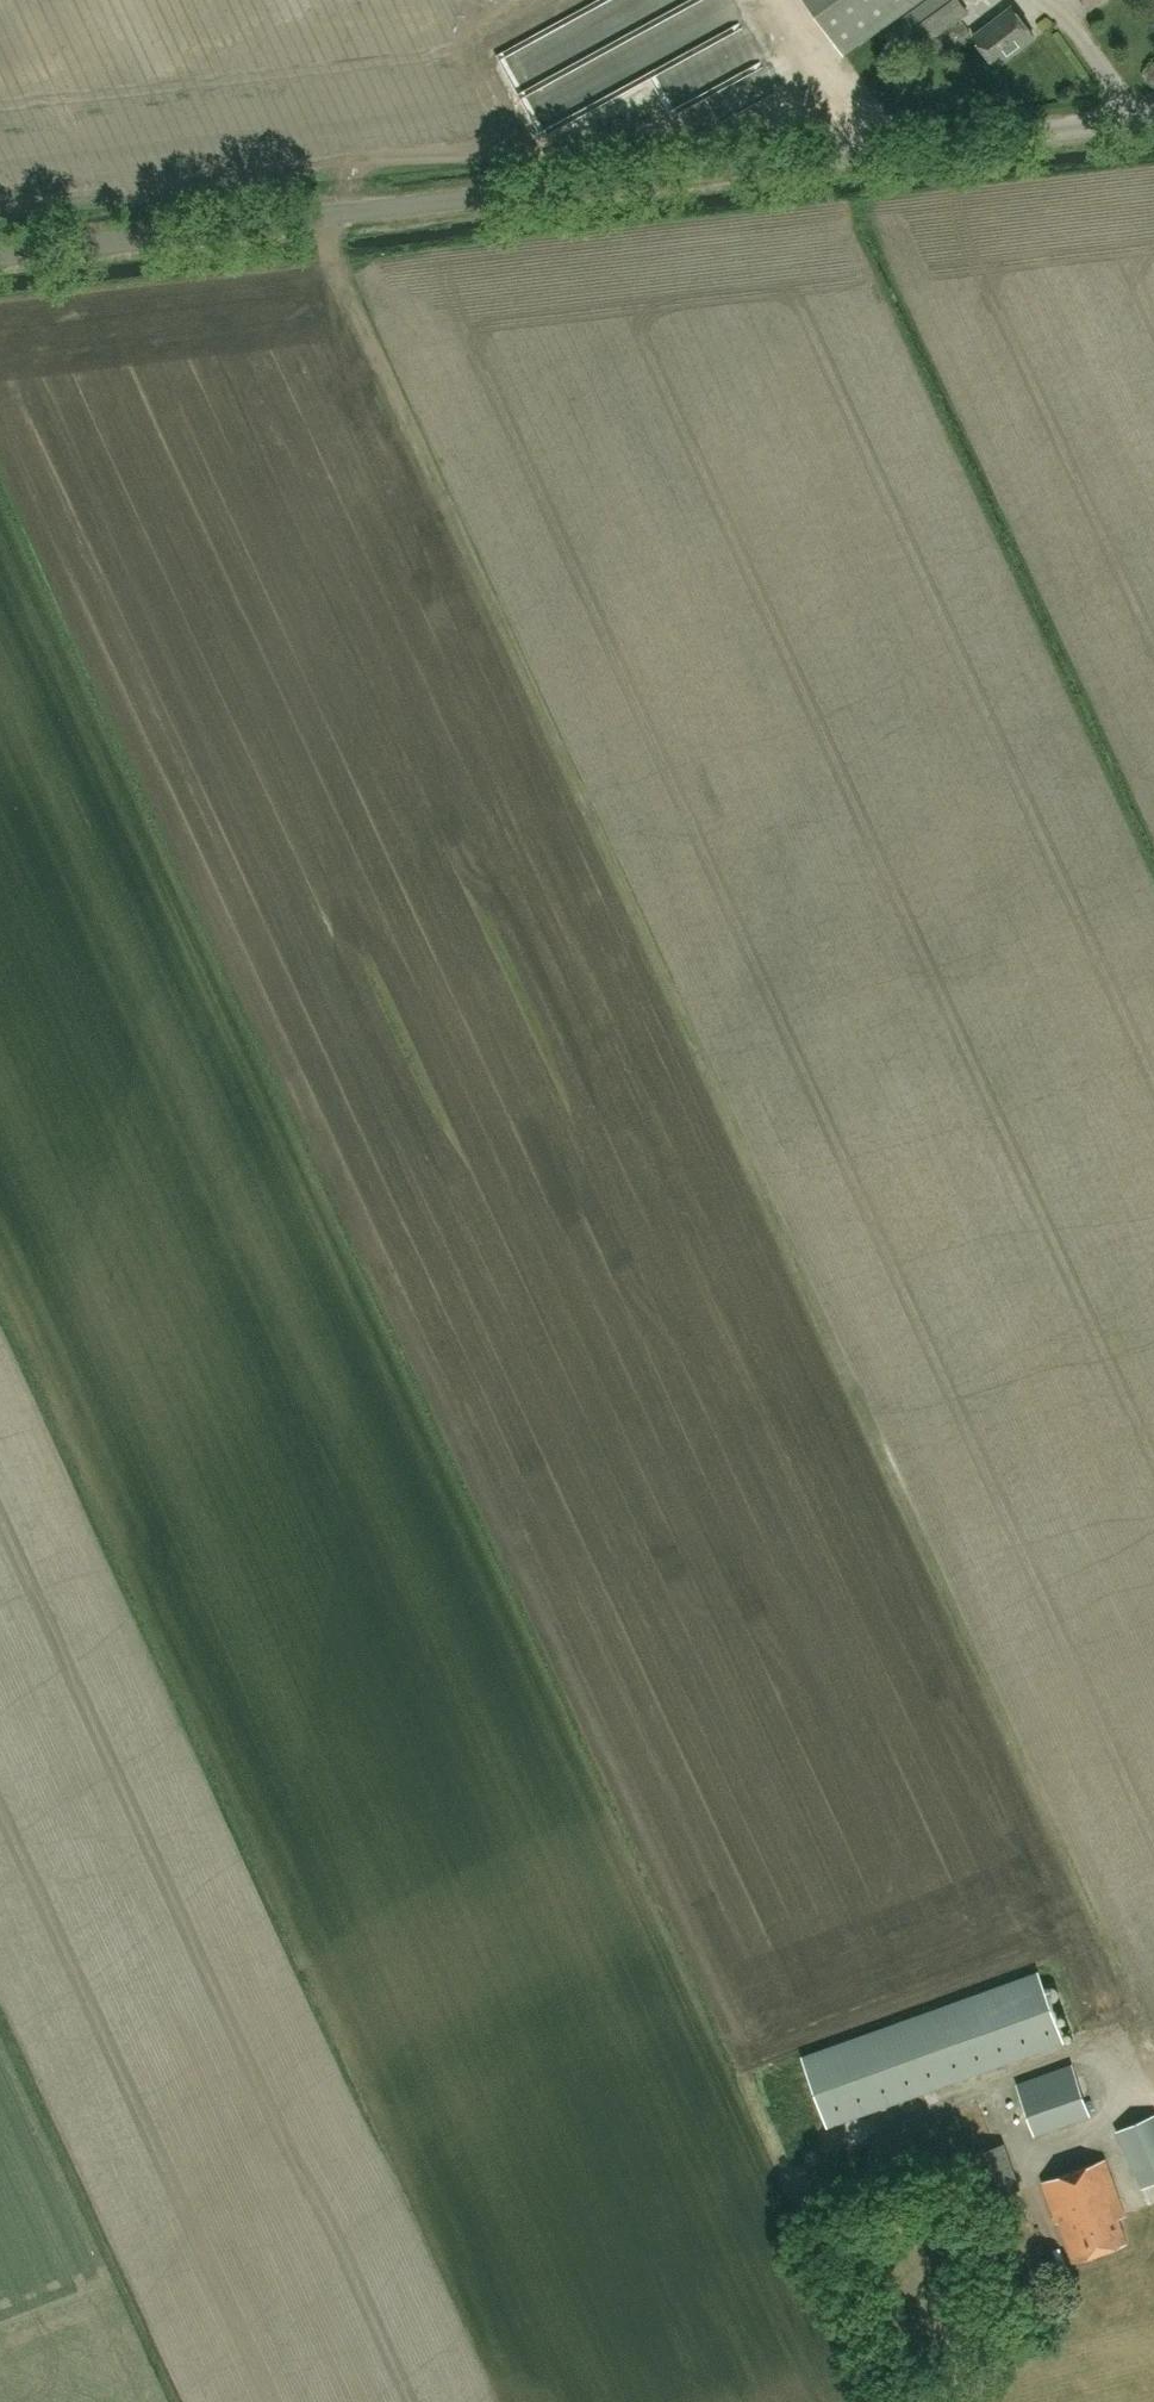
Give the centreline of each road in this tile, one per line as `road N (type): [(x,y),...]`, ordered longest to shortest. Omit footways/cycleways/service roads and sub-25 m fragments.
road 1 (unclassified): [(0,272),(1153,134)]

